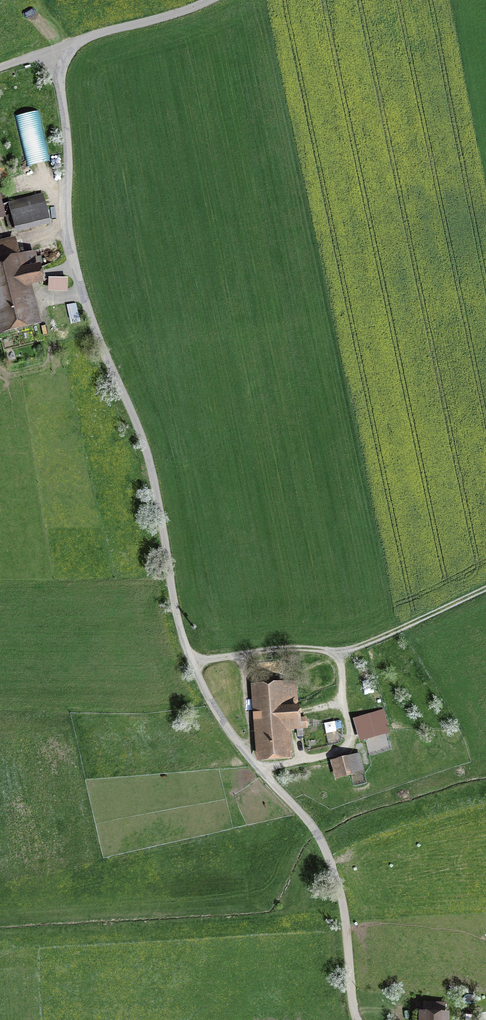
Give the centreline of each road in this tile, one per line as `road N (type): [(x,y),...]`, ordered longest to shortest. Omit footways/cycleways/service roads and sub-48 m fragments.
road 1 (unclassified): [(358,1019),(336,866),(323,837),(244,753),(209,694),(181,618),(137,411),(85,297),(68,221),(56,49)]
road 2 (track): [(485,593),(340,658),(298,652),(198,665)]
road 3 (track): [(260,771),(344,754),(351,744),(340,658)]
road 4 (unclassified): [(56,49),(211,0)]

